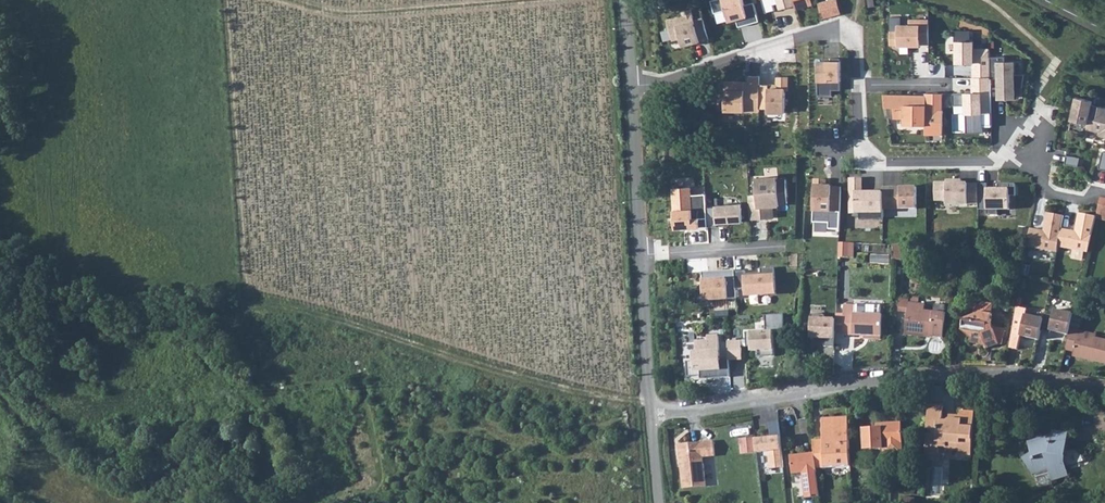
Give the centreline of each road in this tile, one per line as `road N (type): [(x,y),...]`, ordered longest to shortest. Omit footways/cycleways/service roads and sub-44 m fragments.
road 1 (residential): [(632,87),(848,28),(855,34),(859,138),(870,160),(1000,159),(1036,168),(1044,190),(1090,199),(1104,191)]
road 2 (residential): [(1104,389),(931,374),(650,416)]
road 3 (track): [(290,0),(332,14),(510,0)]
road 4 (residential): [(632,87),(642,256)]
road 5 (residential): [(642,256),(650,416)]
road 6 (residential): [(642,256),(791,244)]

